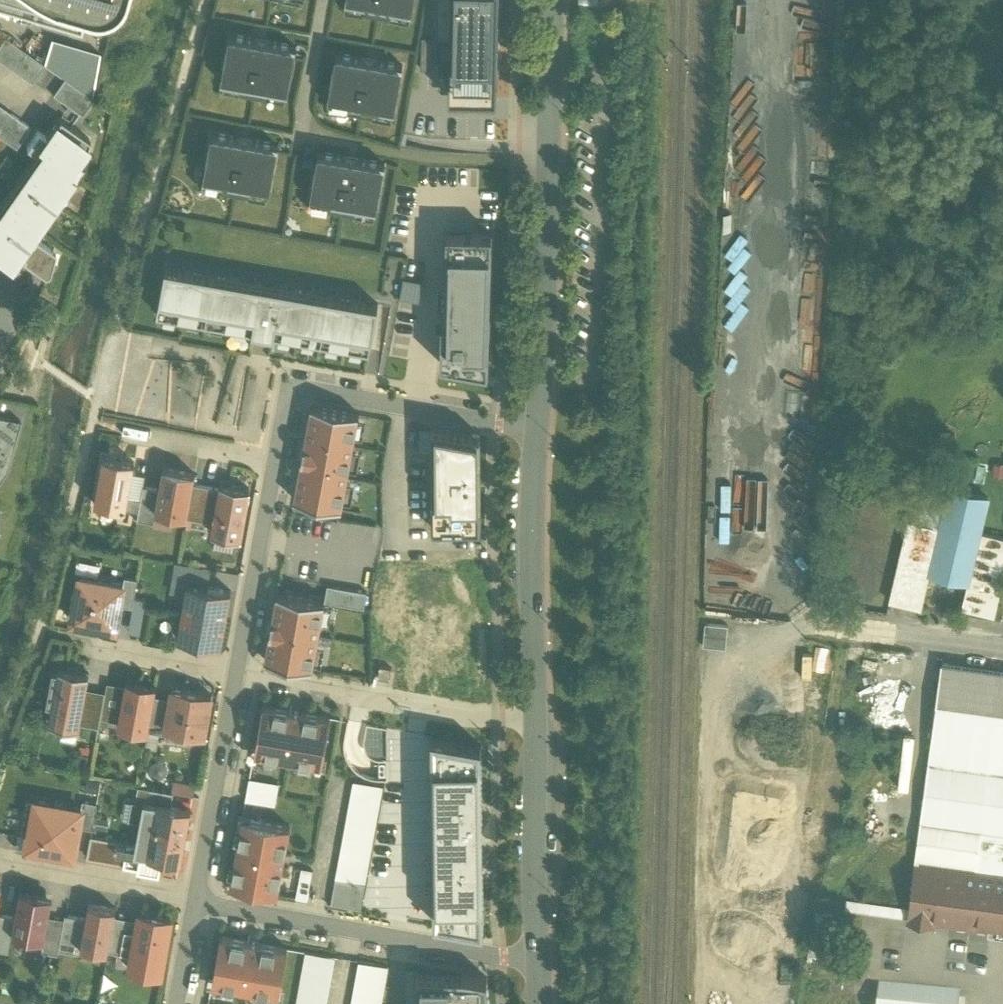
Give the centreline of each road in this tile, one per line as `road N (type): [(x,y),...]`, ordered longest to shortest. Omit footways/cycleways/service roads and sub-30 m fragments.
road 1 (secondary): [(552,0),(536,422)]
road 2 (residential): [(204,901),(539,967)]
road 3 (residential): [(282,461),(295,387),(536,422)]
road 4 (secondary): [(536,422),(535,729)]
road 5 (residential): [(243,676),(535,729)]
road 6 (secondary): [(535,729),(539,967)]
road 7 (residential): [(204,901),(243,676)]
road 8 (residential): [(243,676),(282,461)]
road 9 (residential): [(0,860),(204,901)]
road 10 (residential): [(75,644),(243,676)]
road 11 (residential): [(282,461),(122,431)]
road 12 (residential): [(328,0),(303,140)]

